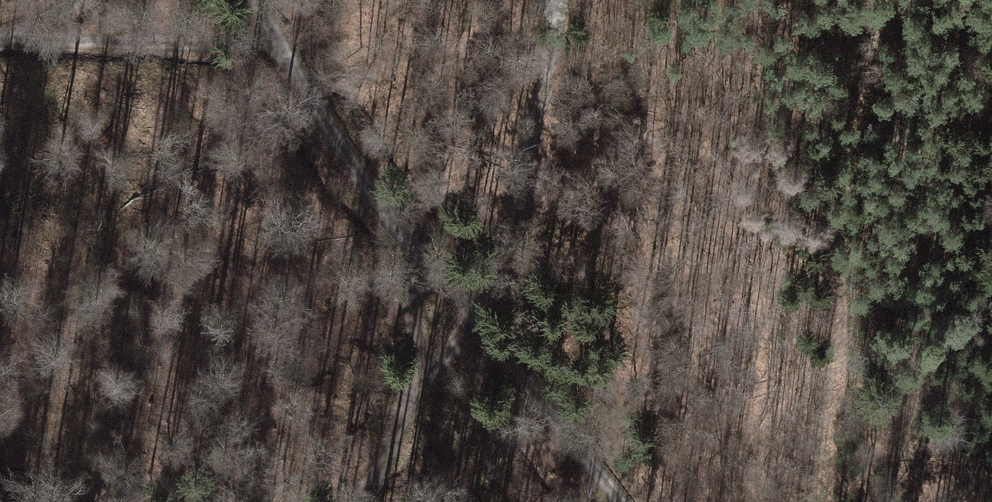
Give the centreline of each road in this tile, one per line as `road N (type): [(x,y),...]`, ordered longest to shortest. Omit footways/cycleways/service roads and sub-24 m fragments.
road 1 (track): [(266,0),(468,335),(604,501)]
road 2 (track): [(357,501),(388,458),(417,369),(468,335),(529,173),(566,0)]
road 3 (track): [(0,34),(296,51)]

